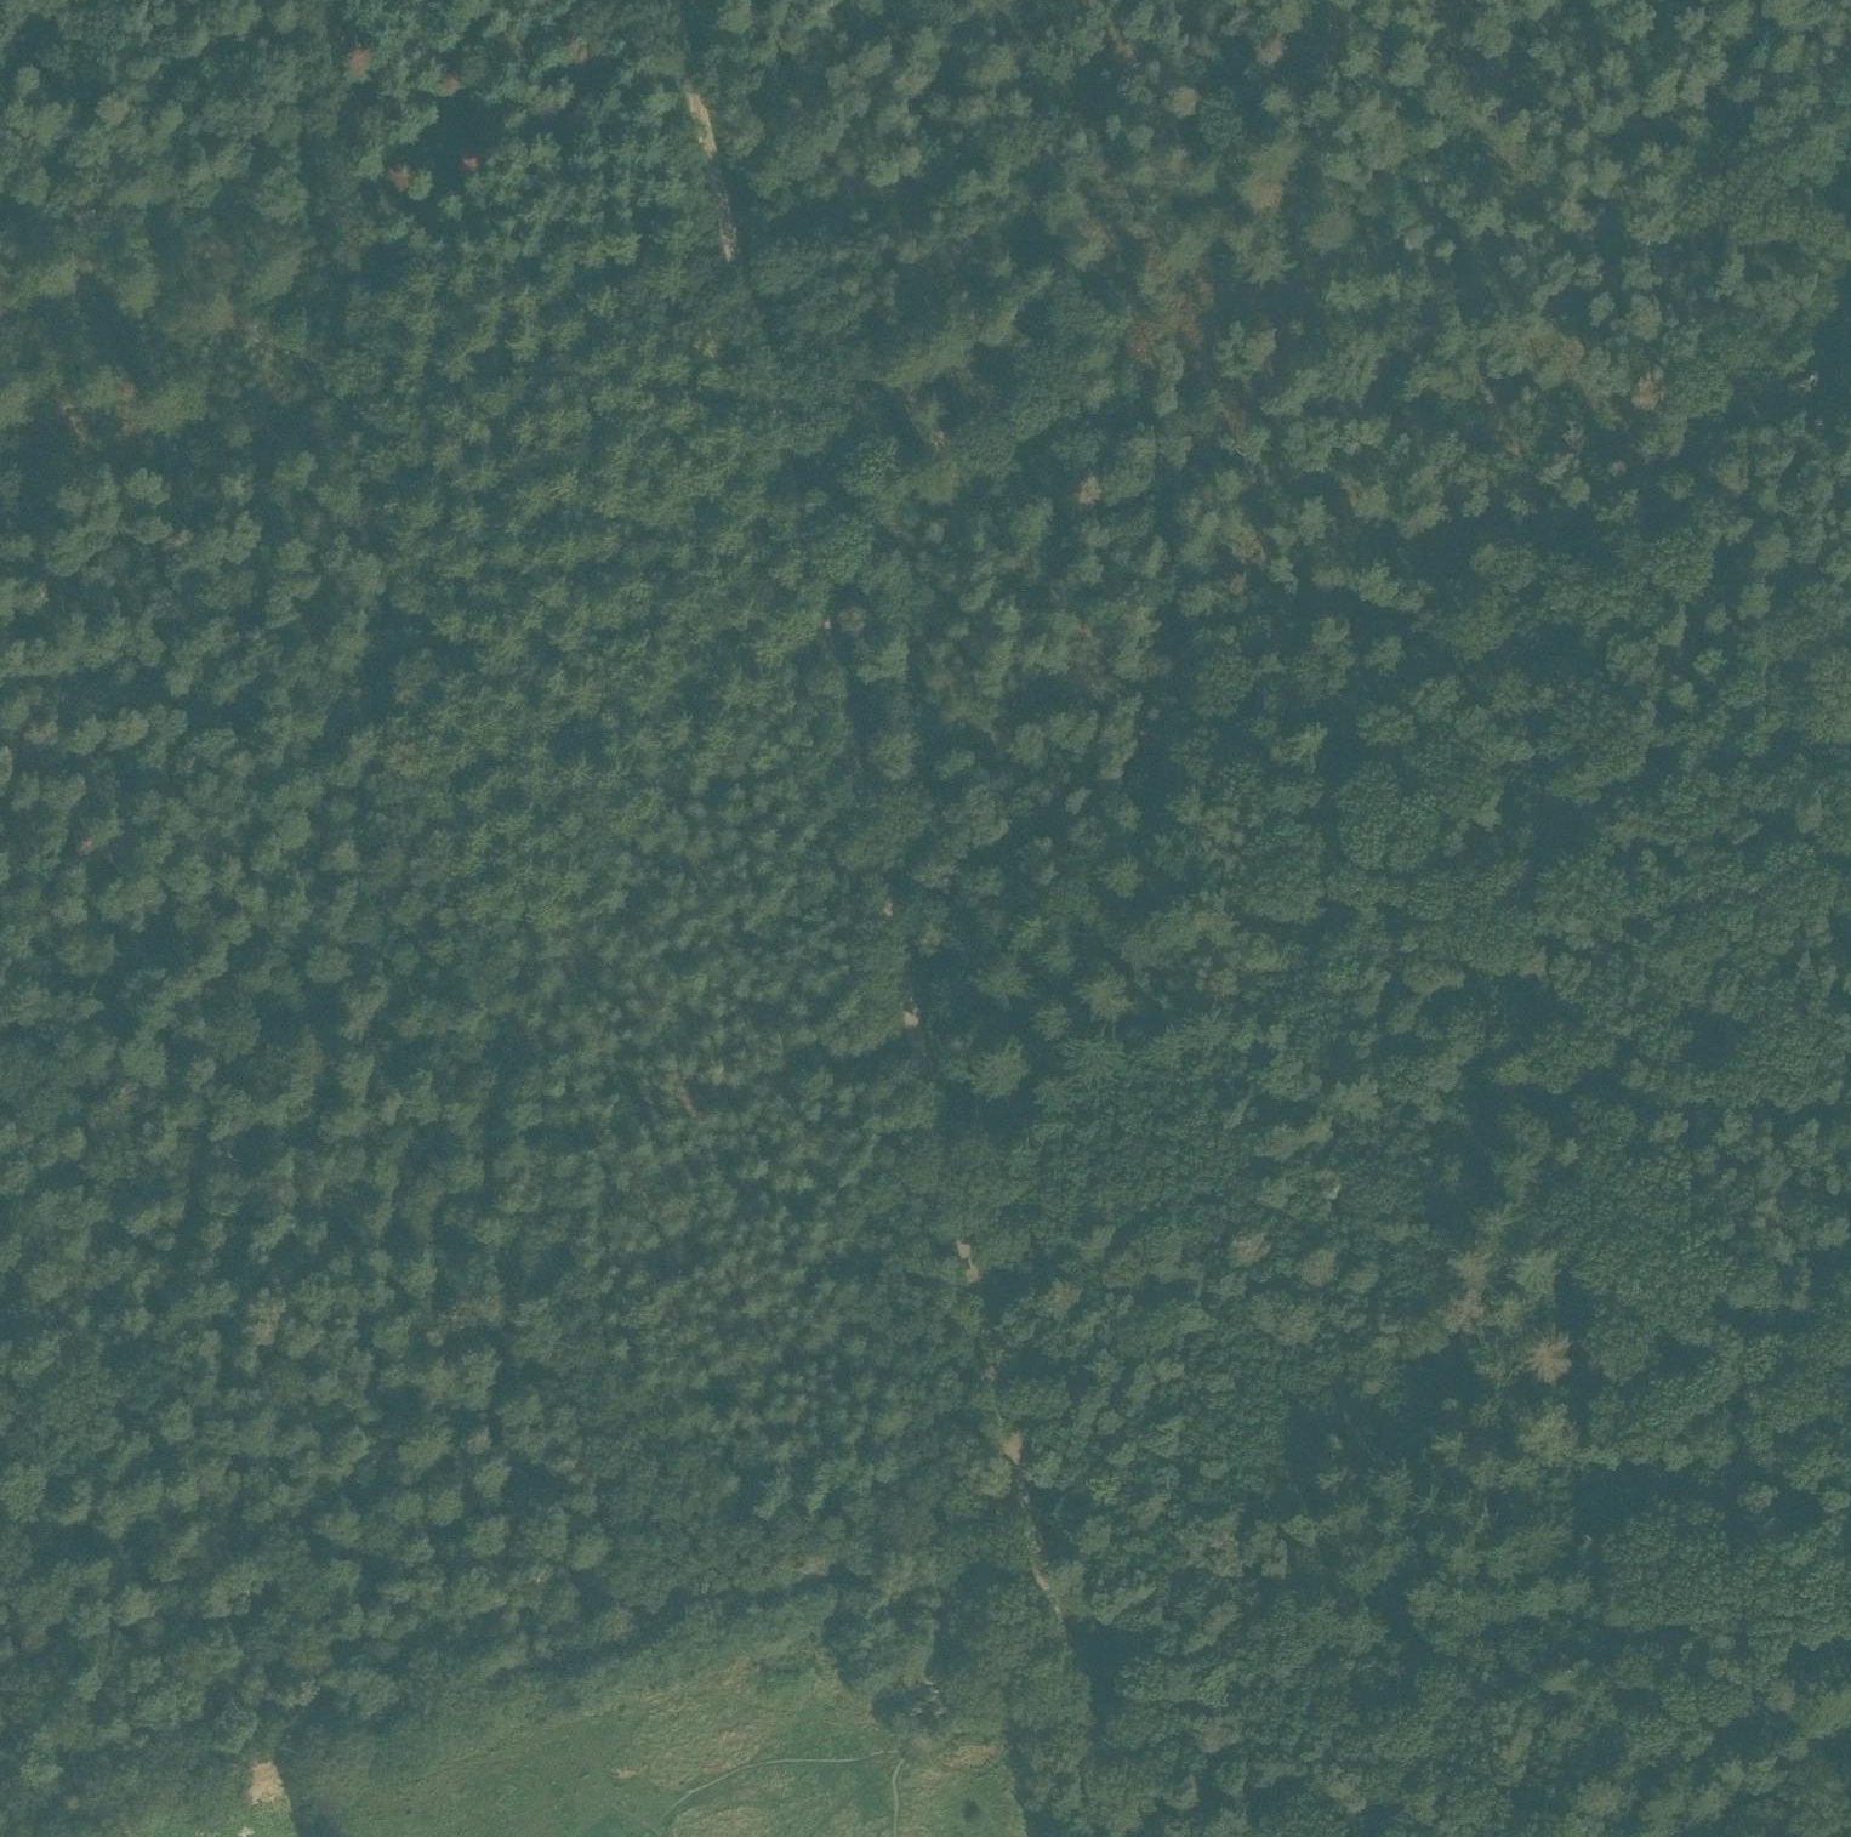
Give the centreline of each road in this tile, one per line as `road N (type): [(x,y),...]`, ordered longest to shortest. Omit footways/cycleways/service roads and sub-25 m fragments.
road 1 (track): [(301,0),(294,72),(392,568),(369,844),(380,900),(411,951),(470,987),(491,1029),(631,1640)]
road 2 (track): [(1027,1508),(671,0)]
road 3 (track): [(631,1640),(57,1836)]
road 4 (track): [(631,1640),(1027,1508)]
road 5 (track): [(1108,1836),(1027,1508)]

